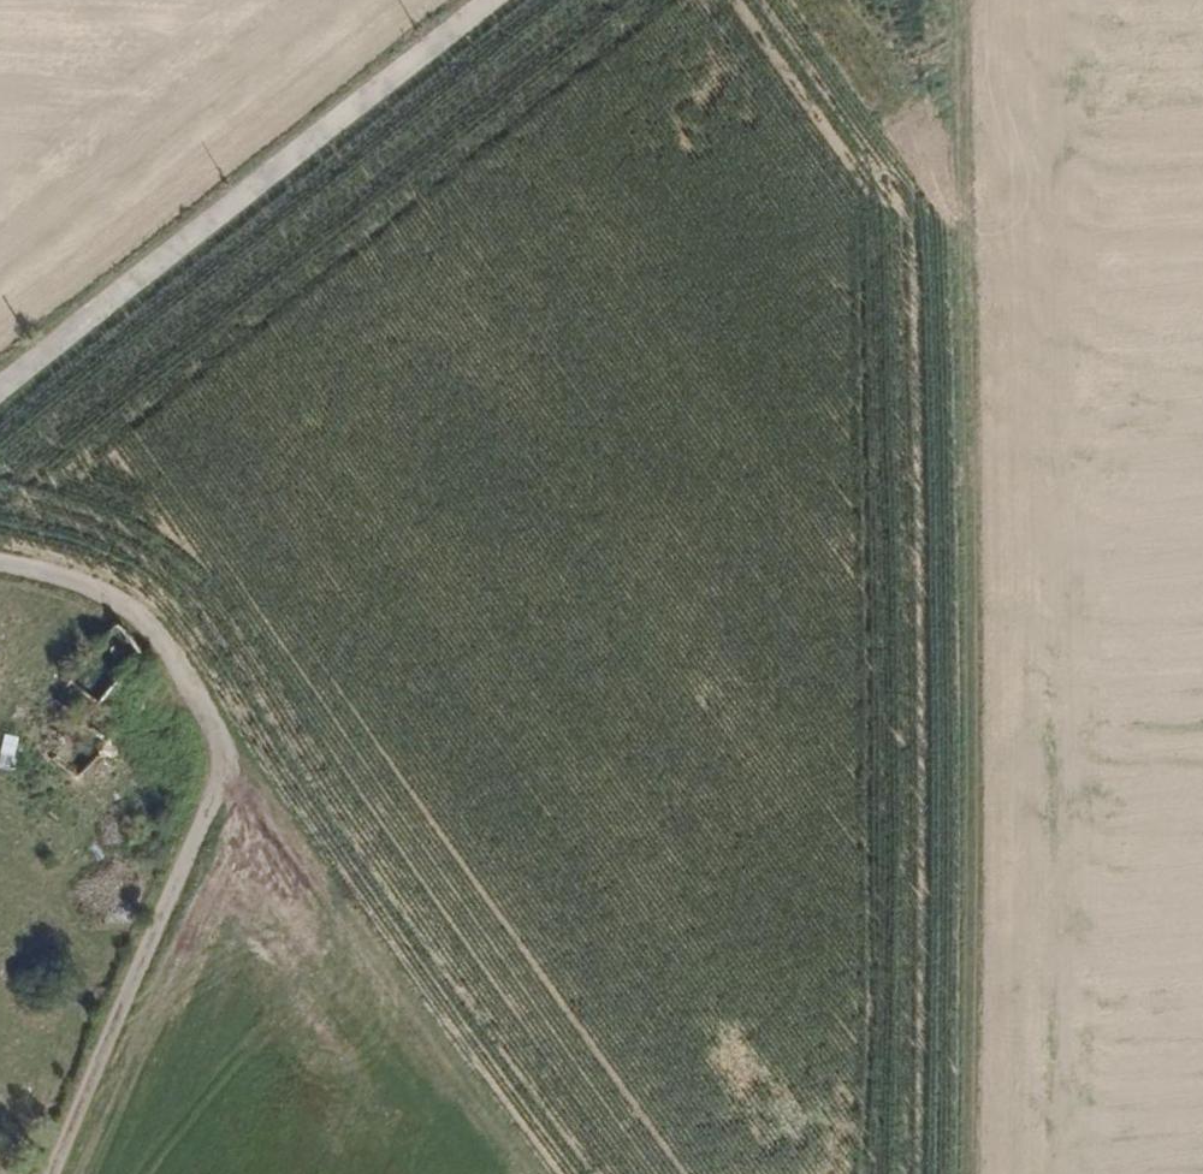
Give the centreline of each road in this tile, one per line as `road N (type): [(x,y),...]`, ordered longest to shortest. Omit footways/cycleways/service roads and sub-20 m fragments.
road 1 (track): [(959,0),(973,715),(961,1173)]
road 2 (track): [(50,1173),(231,751),(117,591)]
road 3 (track): [(490,0),(0,388)]

